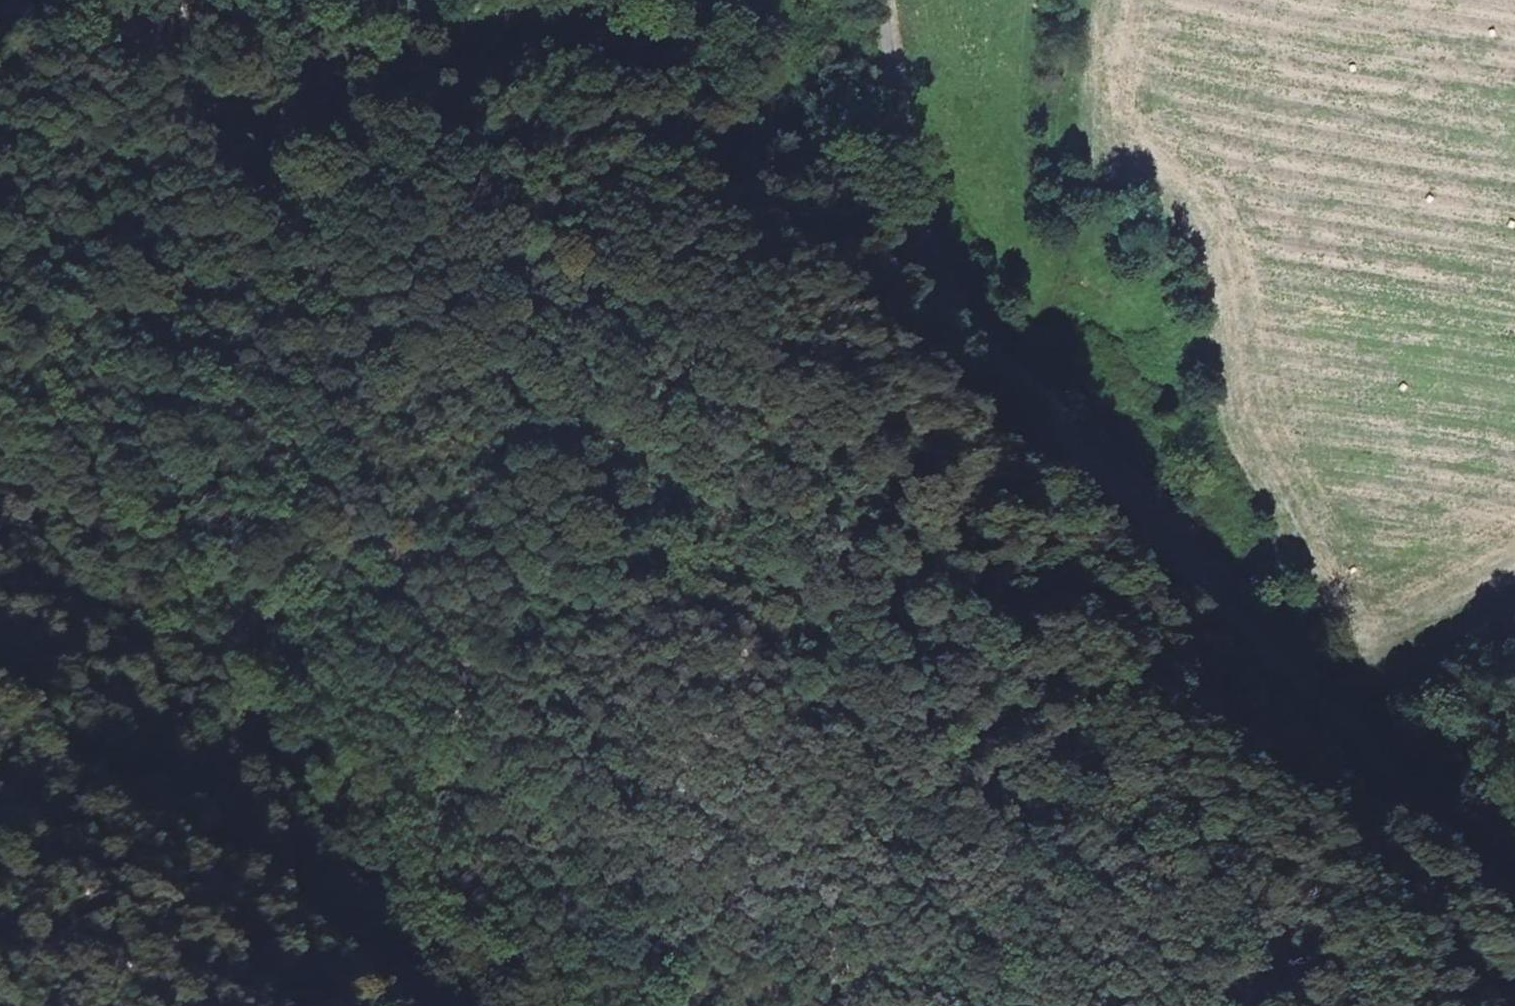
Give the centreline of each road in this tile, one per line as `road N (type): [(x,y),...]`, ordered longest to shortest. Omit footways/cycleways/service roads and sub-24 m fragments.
road 1 (unclassified): [(1514,892),(1174,549),(964,316),(923,229),(881,0)]
road 2 (track): [(1053,416),(1059,347),(1050,144),(1078,0)]

